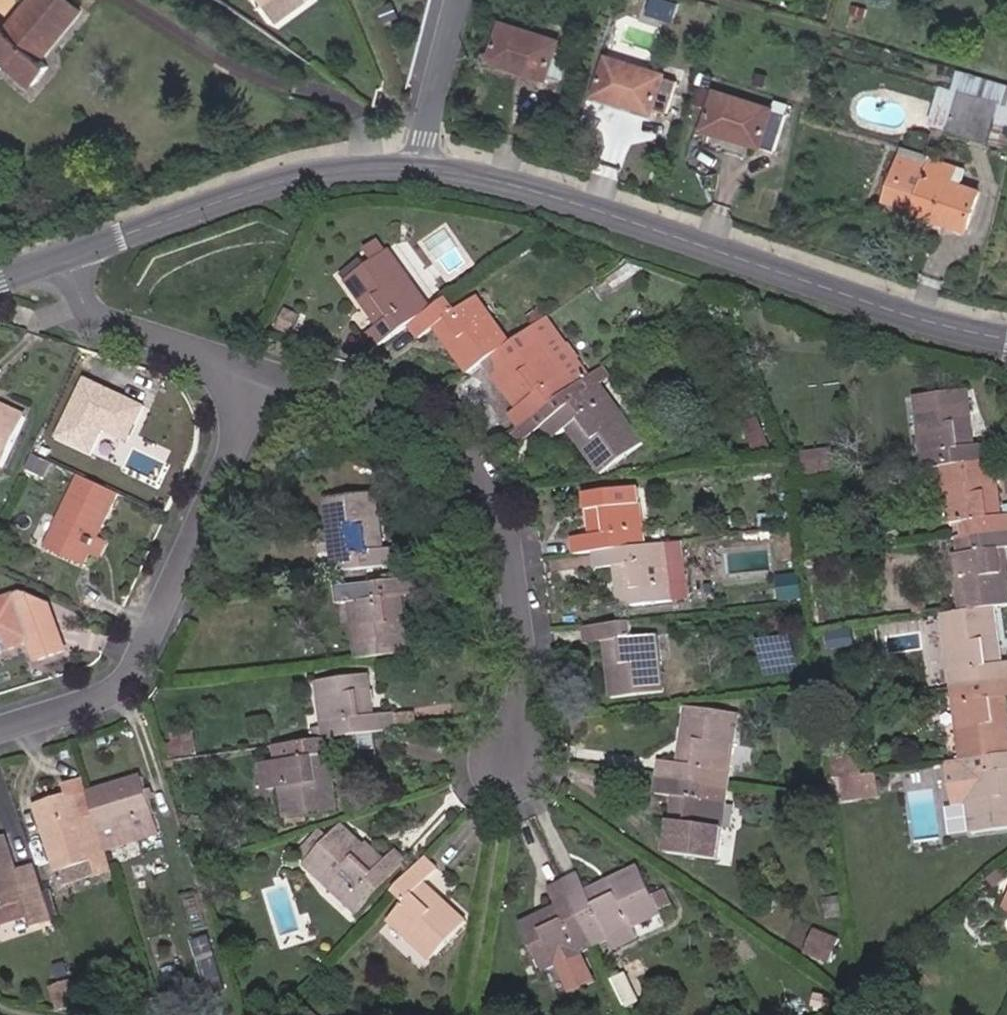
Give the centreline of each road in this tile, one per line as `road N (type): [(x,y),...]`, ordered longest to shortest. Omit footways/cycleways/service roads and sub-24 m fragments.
road 1 (secondary): [(1006,340),(938,326),(512,184),(423,171)]
road 2 (residential): [(509,799),(533,653),(526,603),(480,463),(420,419),(245,366)]
road 3 (residential): [(245,366),(144,650),(110,696),(0,730)]
road 4 (secondary): [(423,171),(328,174),(62,259)]
road 5 (residential): [(62,259),(102,319),(245,366)]
road 6 (residential): [(423,171),(423,137),(459,0)]

